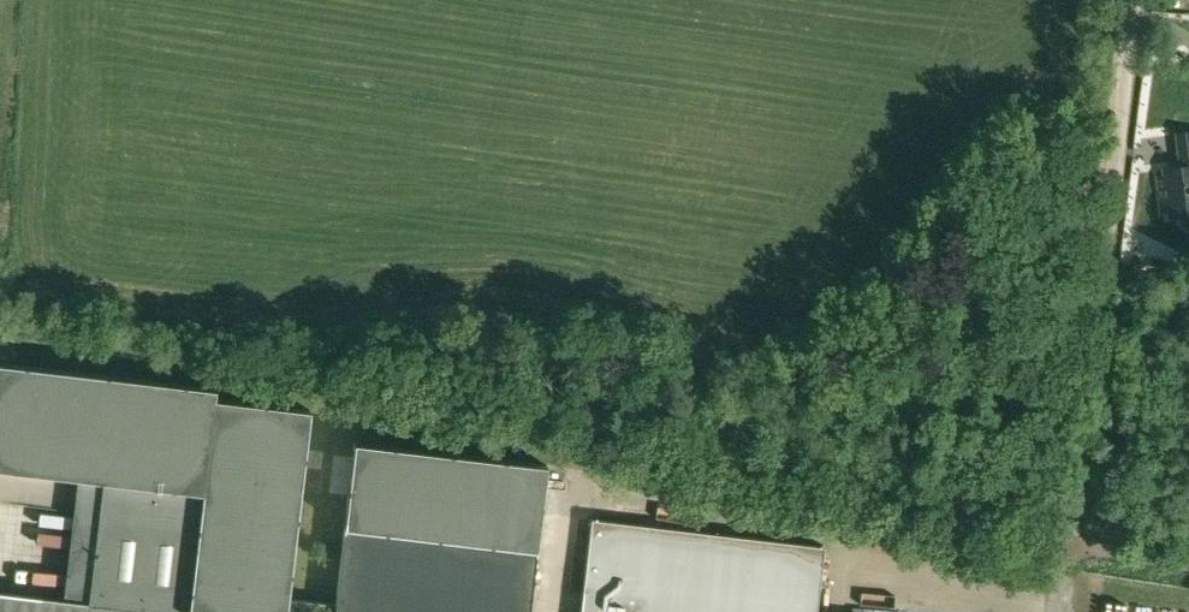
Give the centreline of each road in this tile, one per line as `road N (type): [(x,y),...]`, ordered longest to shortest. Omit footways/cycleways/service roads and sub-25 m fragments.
road 1 (unclassified): [(1066,541),(1131,0)]

